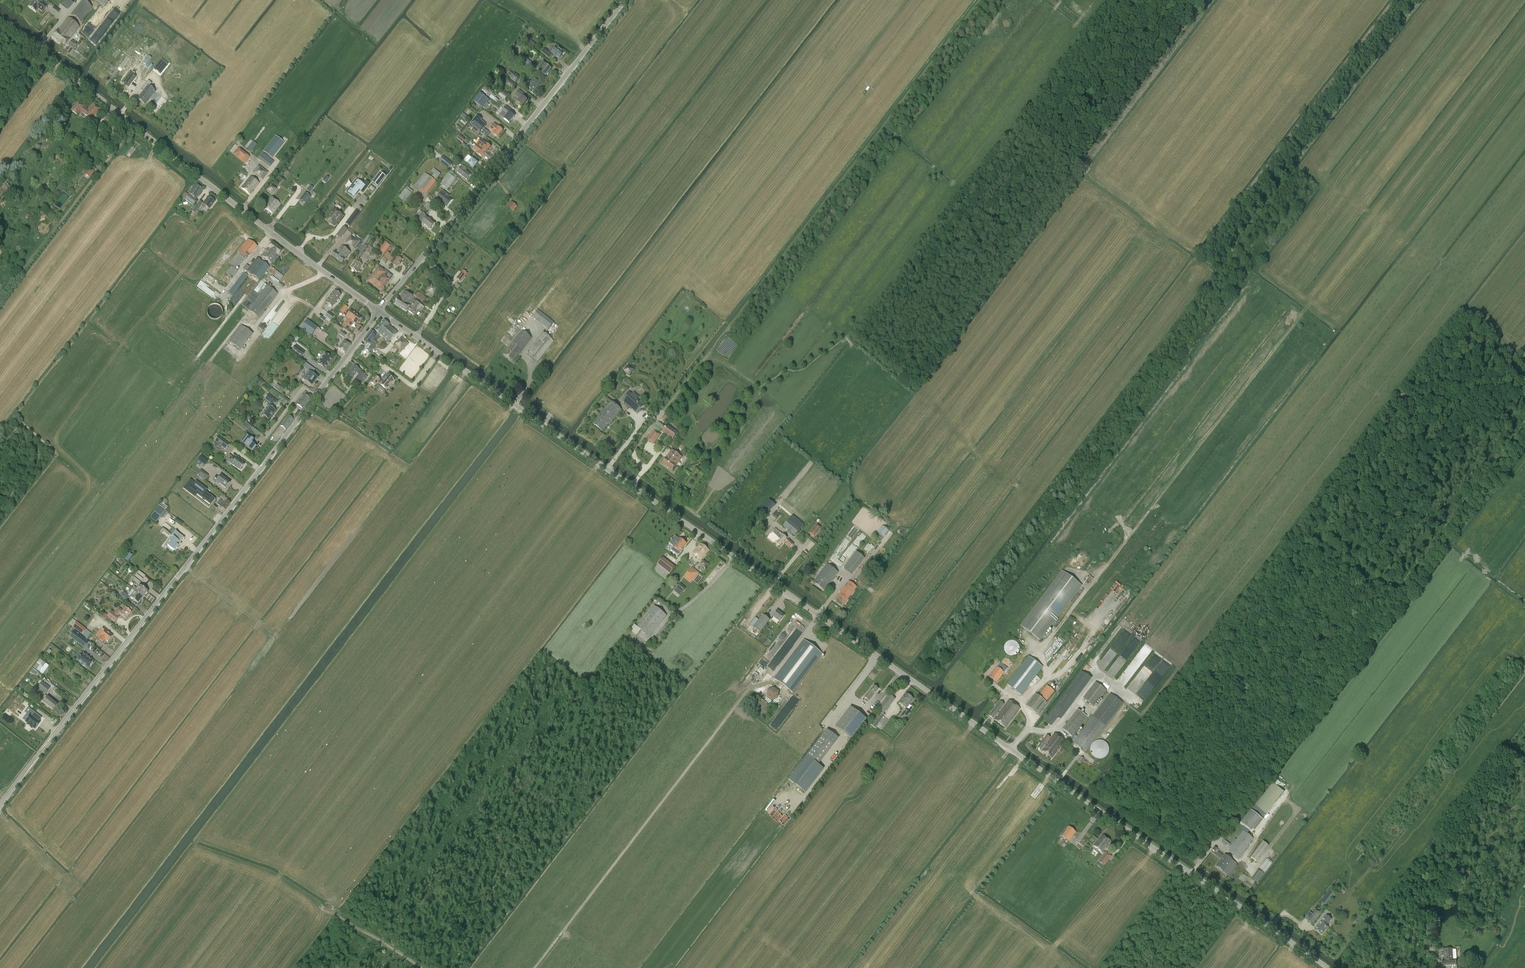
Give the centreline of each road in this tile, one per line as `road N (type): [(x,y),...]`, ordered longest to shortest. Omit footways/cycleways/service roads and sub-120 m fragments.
road 1 (tertiary): [(1191,874),(379,311)]
road 2 (unclassified): [(0,806),(379,311)]
road 3 (track): [(662,413),(980,0)]
road 4 (track): [(1524,439),(1220,835)]
road 5 (tertiary): [(379,311),(0,19)]
road 6 (track): [(1307,307),(1042,649)]
road 7 (track): [(1061,0),(827,306),(841,342)]
road 8 (unclassified): [(379,311),(625,0)]
road 9 (track): [(534,967),(748,690)]
road 10 (track): [(495,827),(645,637)]
road 11 (track): [(263,870),(422,967)]
road 12 (tertiary): [(1328,967),(1191,874)]
road 13 (track): [(404,956),(492,832)]
road 14 (track): [(291,0),(225,86),(200,76)]
road 15 (track): [(0,814),(84,911)]
road 16 (track): [(57,225),(135,127)]
road 17 (track): [(741,408),(783,371),(804,369),(841,342)]

